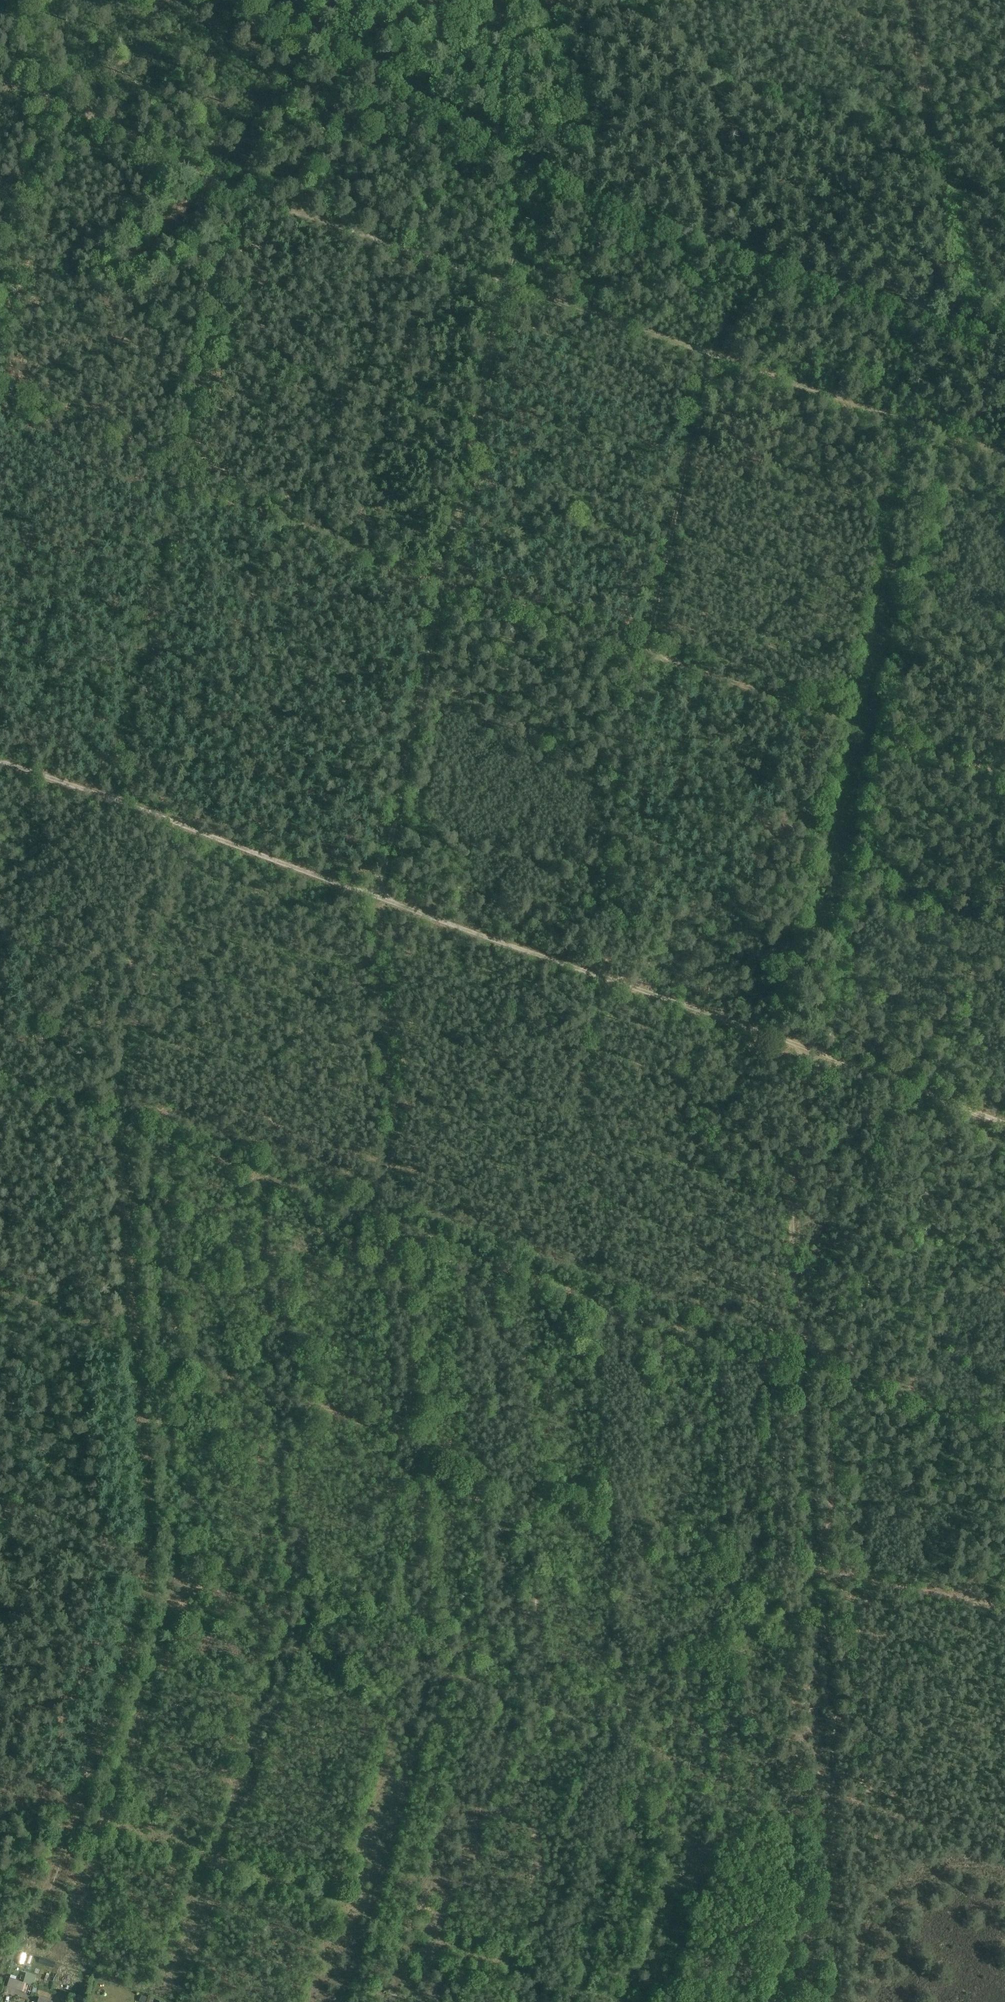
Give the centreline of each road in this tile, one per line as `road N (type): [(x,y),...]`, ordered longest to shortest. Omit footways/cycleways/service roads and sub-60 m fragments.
road 1 (track): [(803,1047),(0,760)]
road 2 (tertiary): [(1004,337),(601,194),(531,158),(282,0)]
road 3 (track): [(803,1047),(808,1148),(791,1196),(792,1243),(804,1325),(828,1388),(828,1555),(856,1580),(1004,1610)]
road 4 (track): [(1004,1122),(803,1047)]

